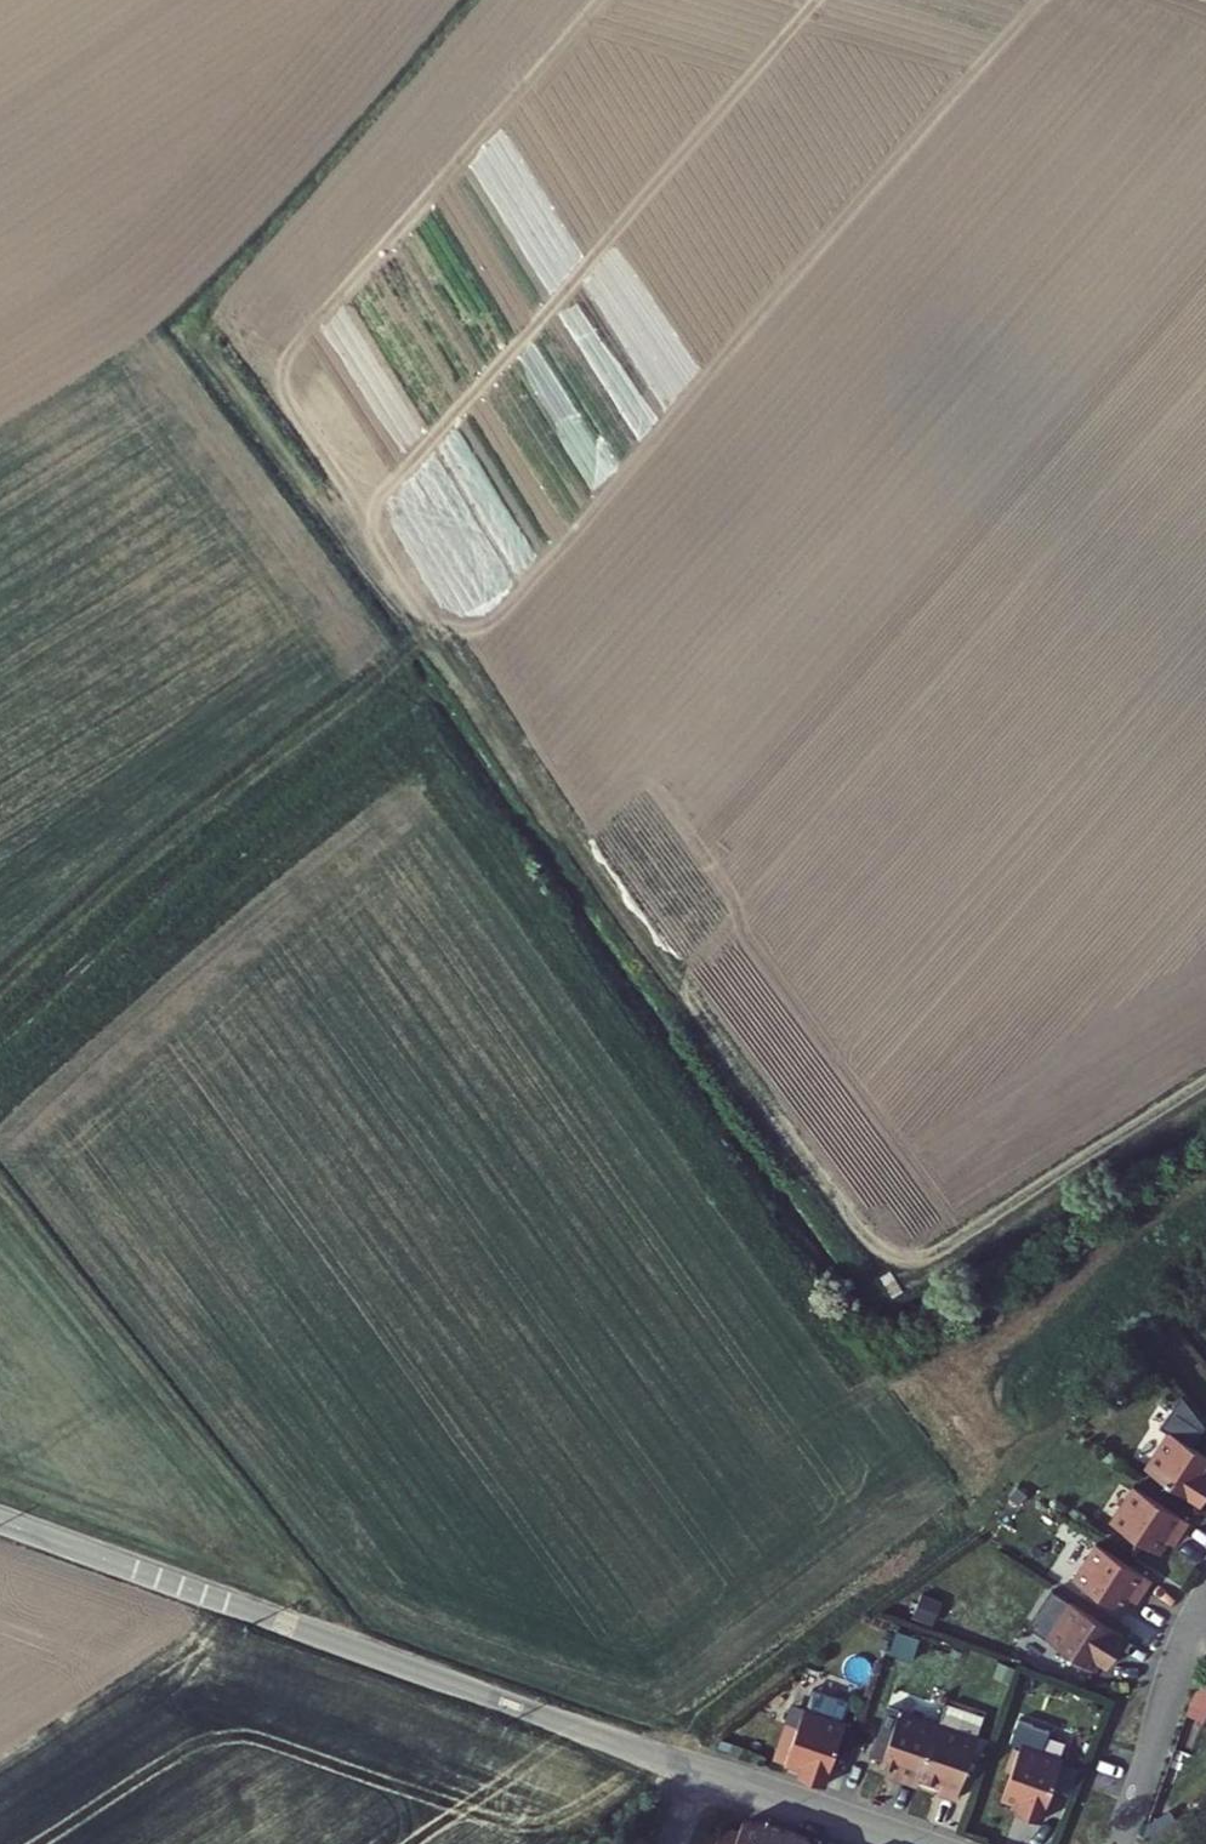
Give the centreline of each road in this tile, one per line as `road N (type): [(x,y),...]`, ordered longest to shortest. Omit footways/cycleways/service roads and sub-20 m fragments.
road 1 (unclassified): [(0,1522),(699,1768)]
road 2 (residential): [(1121,1843),(1205,1606)]
road 3 (residential): [(699,1768),(916,1843)]

